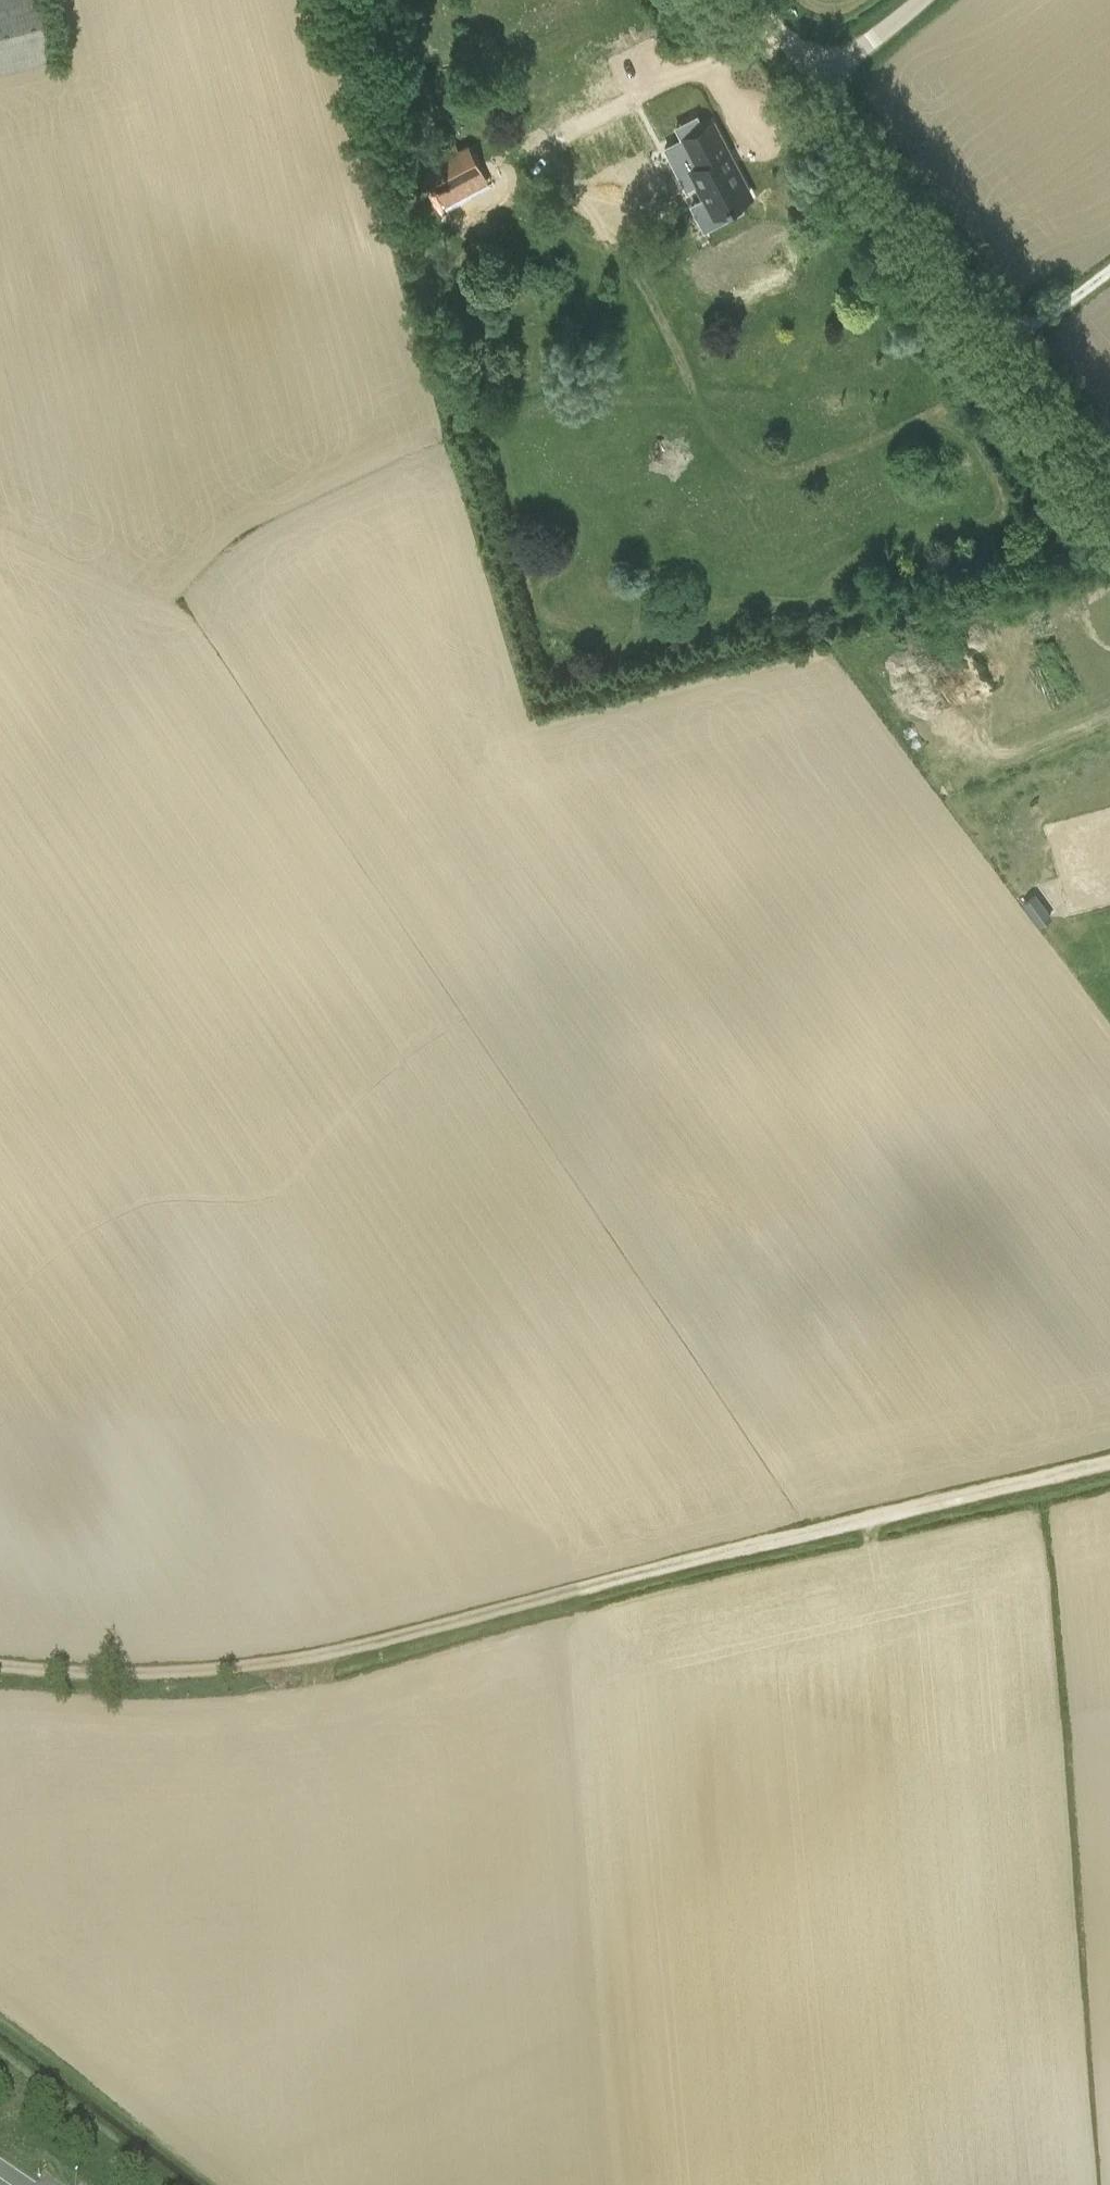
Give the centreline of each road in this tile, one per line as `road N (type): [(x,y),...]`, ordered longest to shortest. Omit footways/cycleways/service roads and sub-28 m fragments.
road 1 (track): [(1109,1461),(319,1654),(154,1672),(0,1664)]
road 2 (unclassified): [(1109,472),(821,76)]
road 3 (unclassified): [(821,76),(921,0)]
road 4 (track): [(1005,334),(1109,267)]

